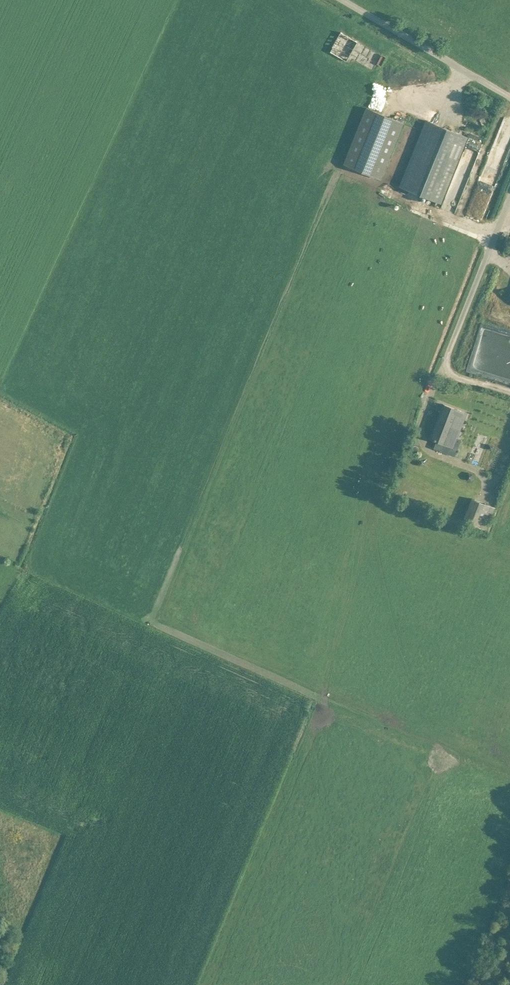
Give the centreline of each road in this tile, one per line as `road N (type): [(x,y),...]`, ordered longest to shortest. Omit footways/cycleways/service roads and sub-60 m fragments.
road 1 (unclassified): [(509,95),(346,0)]

